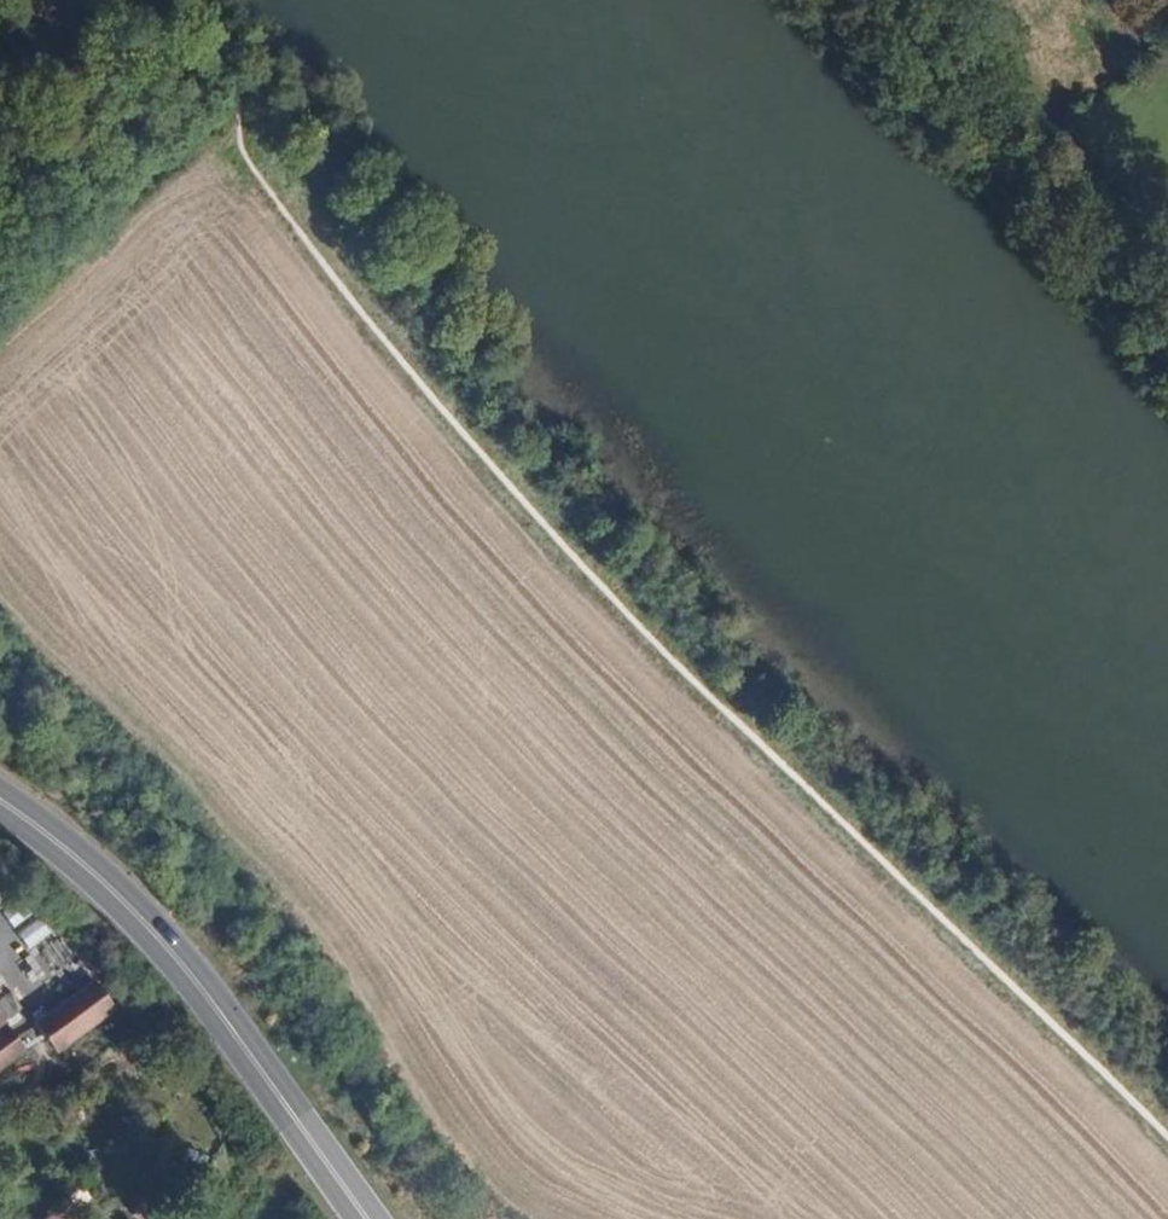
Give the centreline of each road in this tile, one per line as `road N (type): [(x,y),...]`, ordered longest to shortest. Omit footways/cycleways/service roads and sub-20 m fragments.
road 1 (secondary): [(367,1218),(178,959),(110,888),(0,801)]

